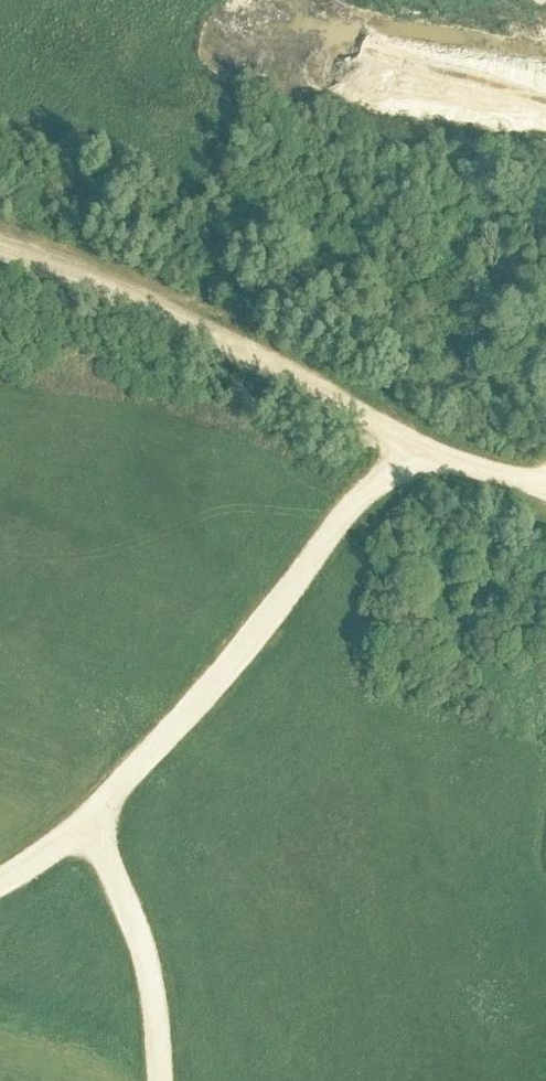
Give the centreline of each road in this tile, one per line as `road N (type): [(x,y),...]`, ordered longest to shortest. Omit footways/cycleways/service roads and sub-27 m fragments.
road 1 (track): [(545,490),(413,451),(356,503),(224,674),(76,833),(0,881)]
road 2 (track): [(0,244),(151,303),(297,375),(413,451)]
road 3 (track): [(162,1080),(143,948),(121,894),(76,833)]

